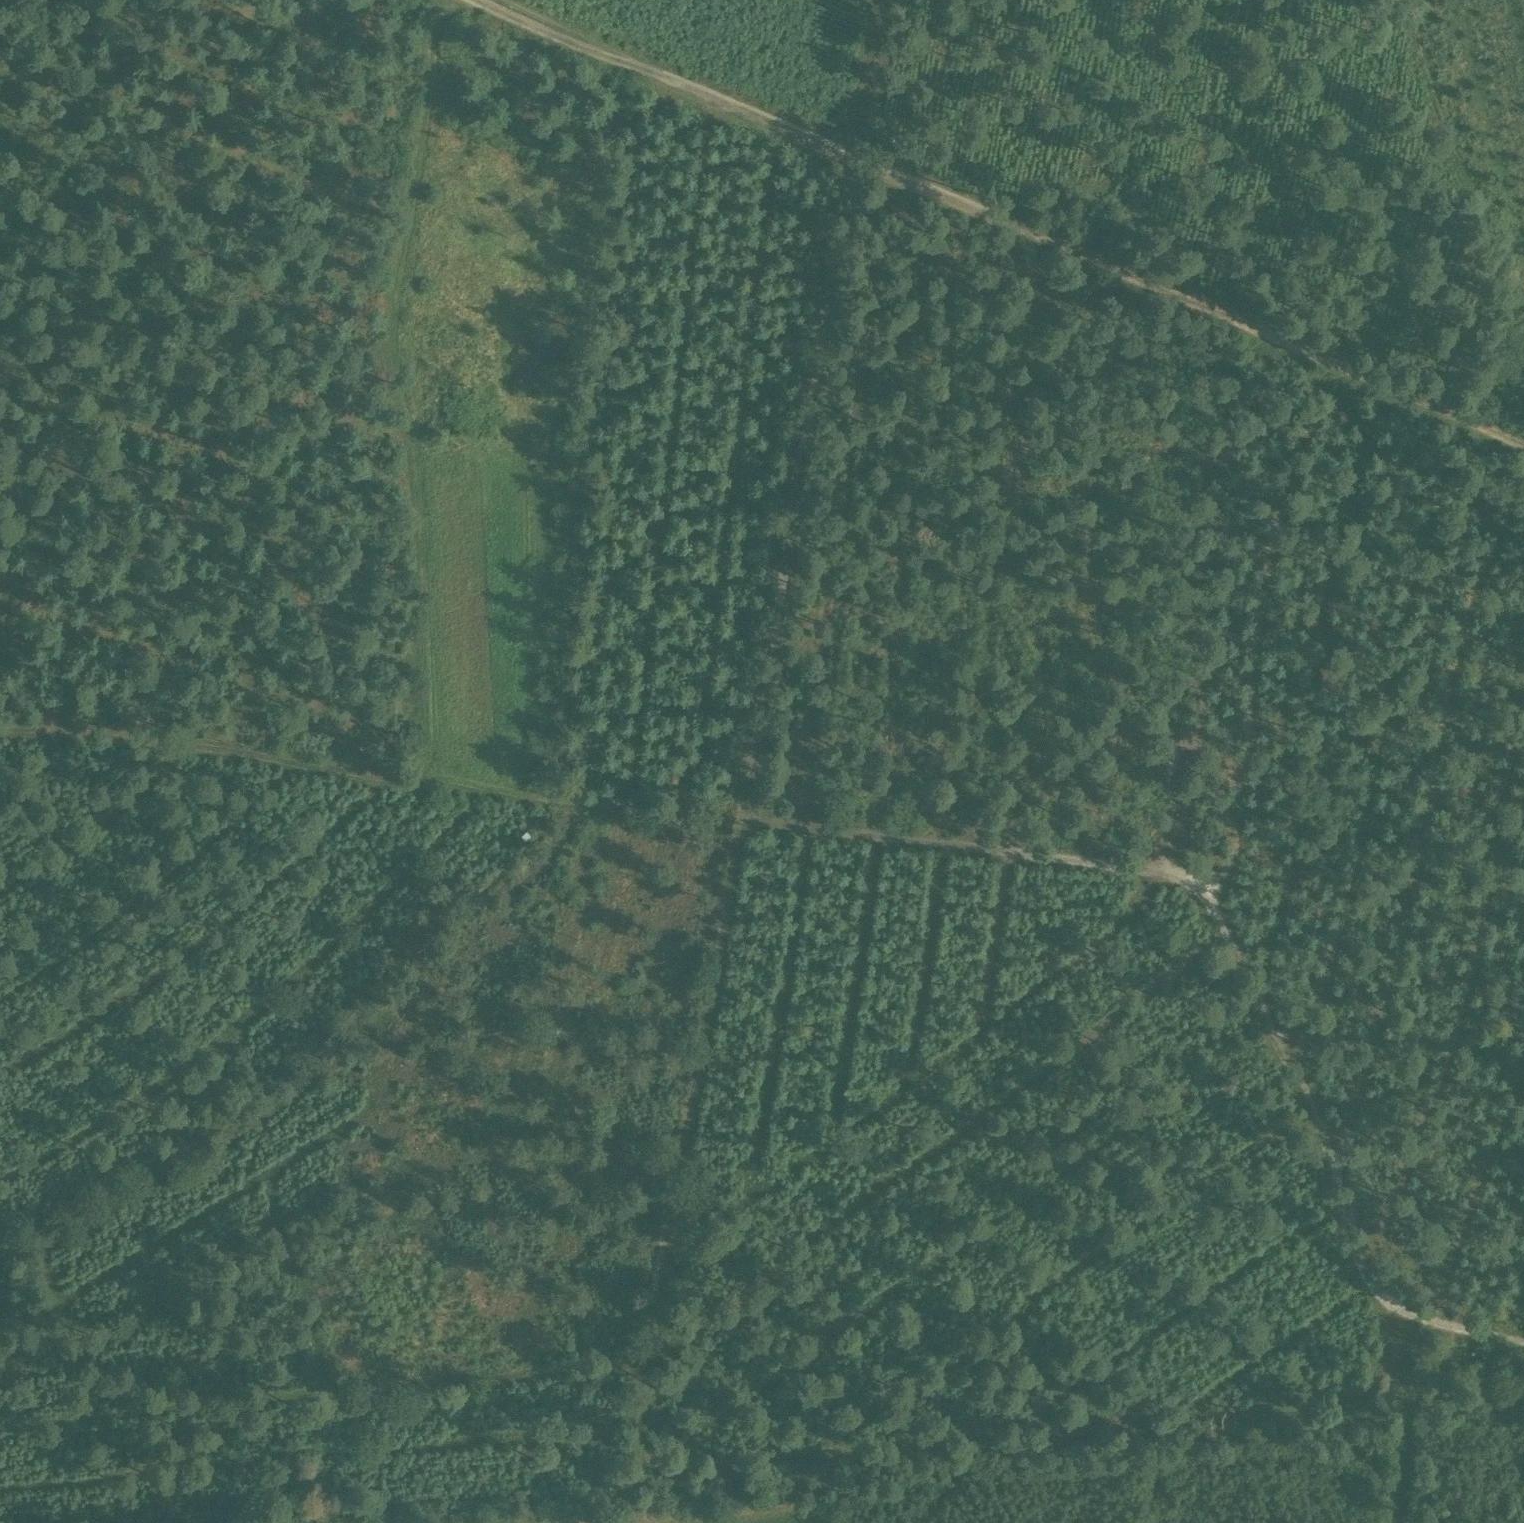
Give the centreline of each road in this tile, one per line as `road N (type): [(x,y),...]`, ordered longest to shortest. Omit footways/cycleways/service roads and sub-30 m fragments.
road 1 (track): [(1400,1383),(1356,1403),(1285,1412),(647,1468),(631,1463),(624,1450),(881,0)]
road 2 (track): [(0,730),(165,739),(1165,870),(1192,881),(1213,902),(1312,1105),(1372,1279),(1399,1309),(1523,1340)]
road 3 (track): [(476,0),(1523,446)]
road 4 (track): [(423,775),(427,540),(399,394),(395,308),(437,28),(455,0)]
road 5 (track): [(93,0),(0,623)]
road 6 (track): [(1403,1522),(1400,1383)]

